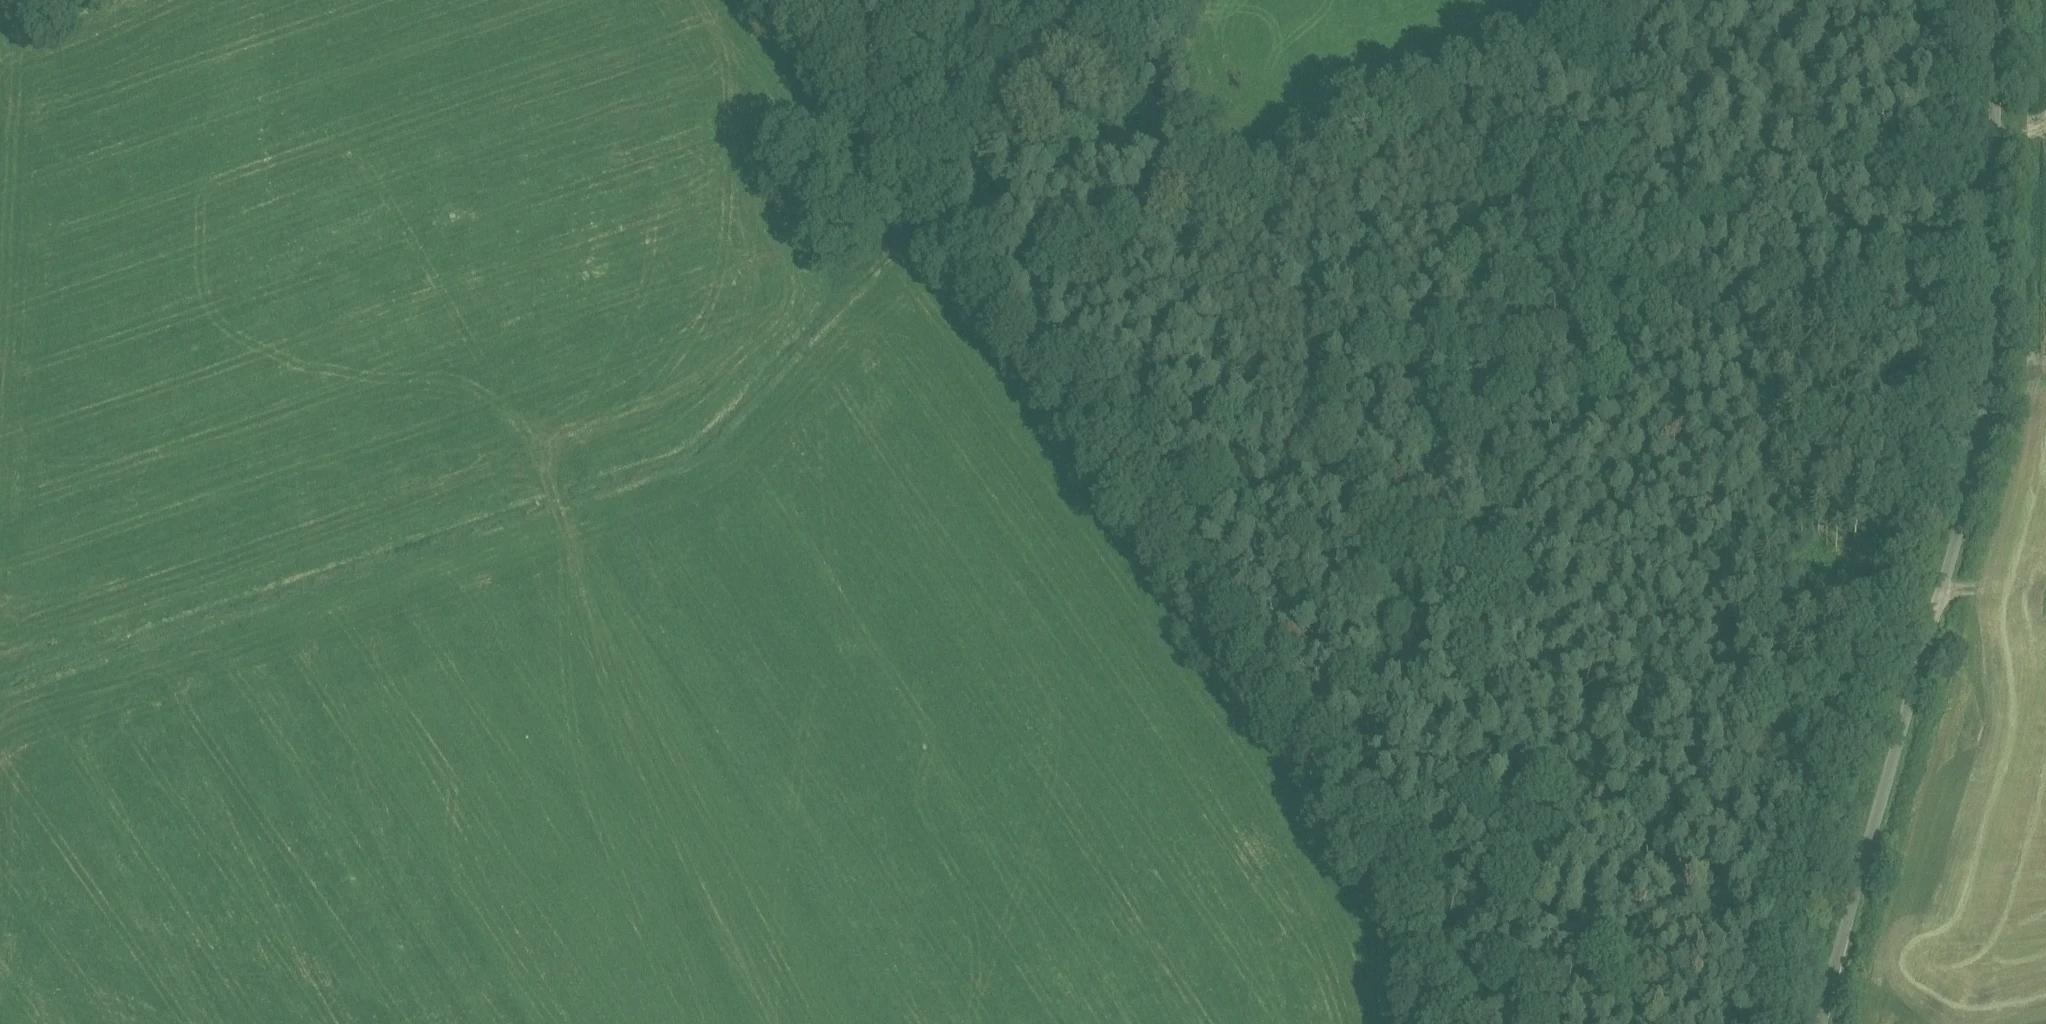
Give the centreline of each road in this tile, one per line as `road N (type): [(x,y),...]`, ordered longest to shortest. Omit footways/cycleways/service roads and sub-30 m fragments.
road 1 (unclassified): [(1994,0),(1980,373),(1952,516),(1818,1023)]

